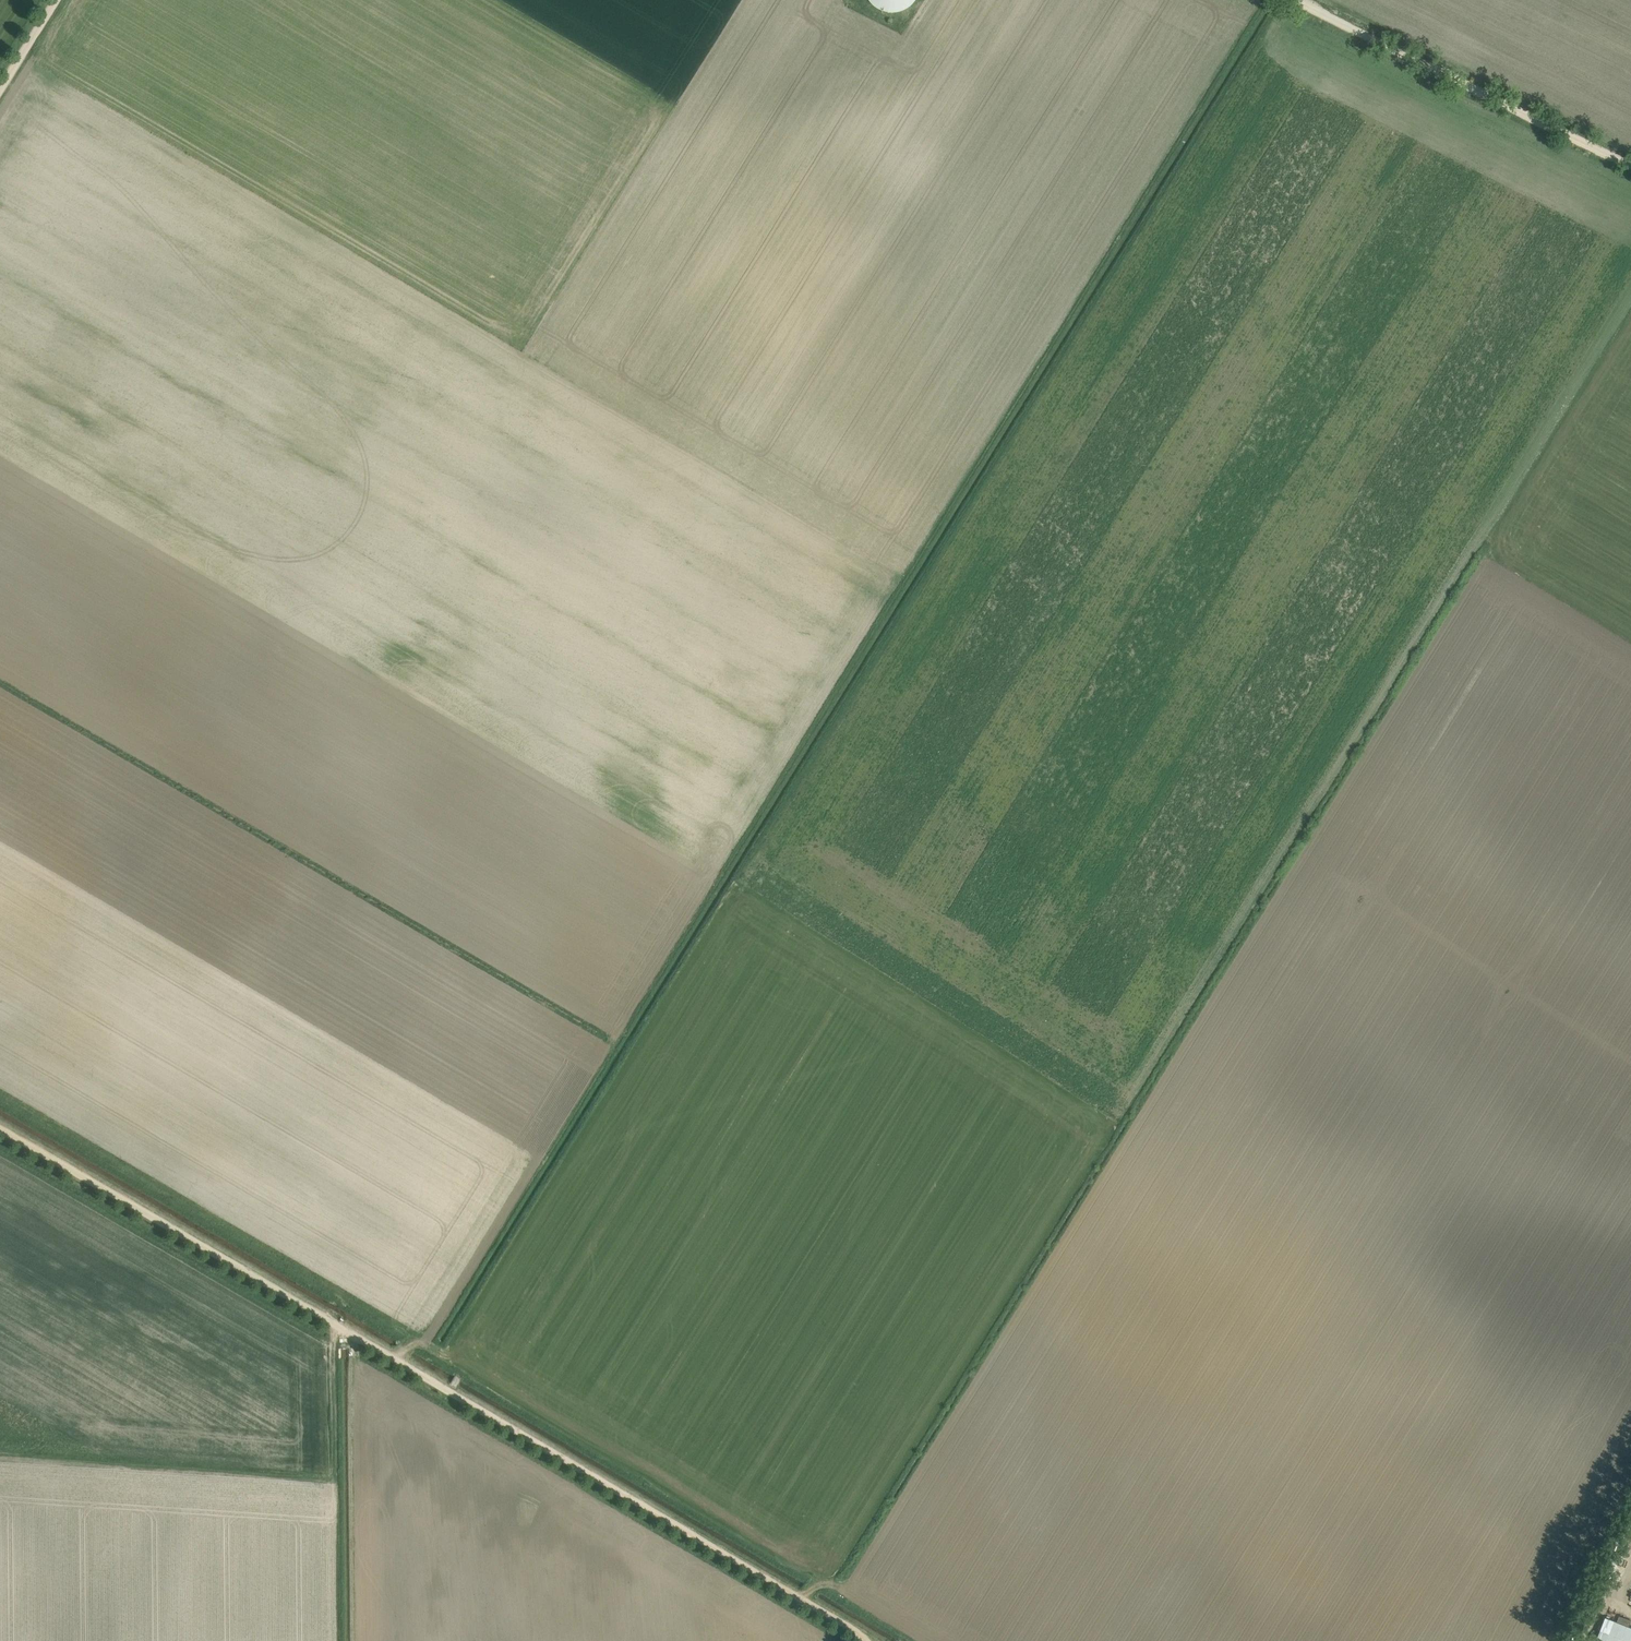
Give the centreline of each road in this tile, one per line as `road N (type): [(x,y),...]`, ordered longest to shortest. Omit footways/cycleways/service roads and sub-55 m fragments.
road 1 (track): [(0,1128),(870,1640)]
road 2 (track): [(1630,164),(1294,0)]

